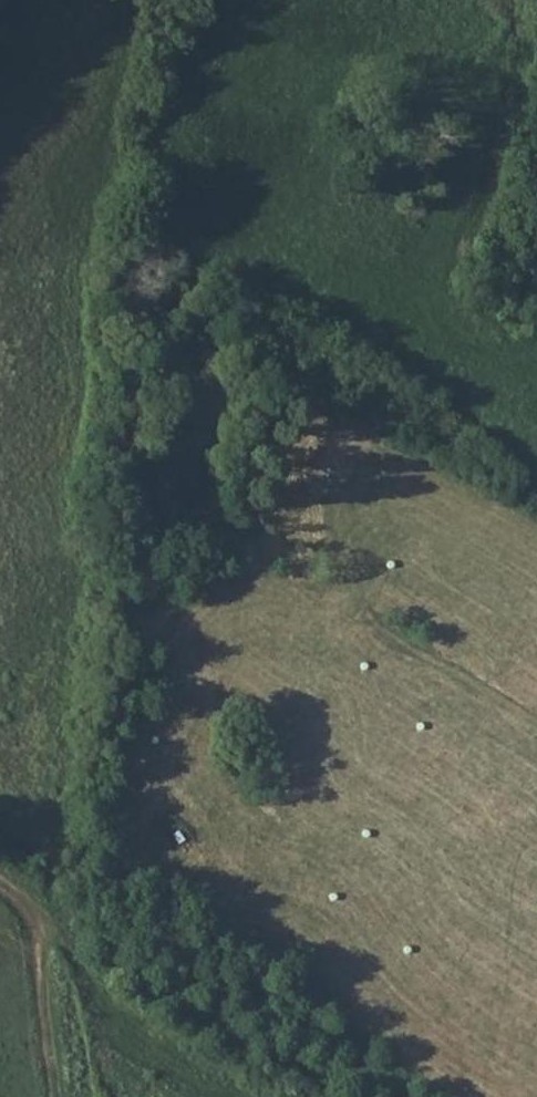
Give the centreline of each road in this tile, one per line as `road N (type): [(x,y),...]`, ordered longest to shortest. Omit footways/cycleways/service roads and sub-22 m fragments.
road 1 (track): [(59,1096),(35,926),(0,885)]

